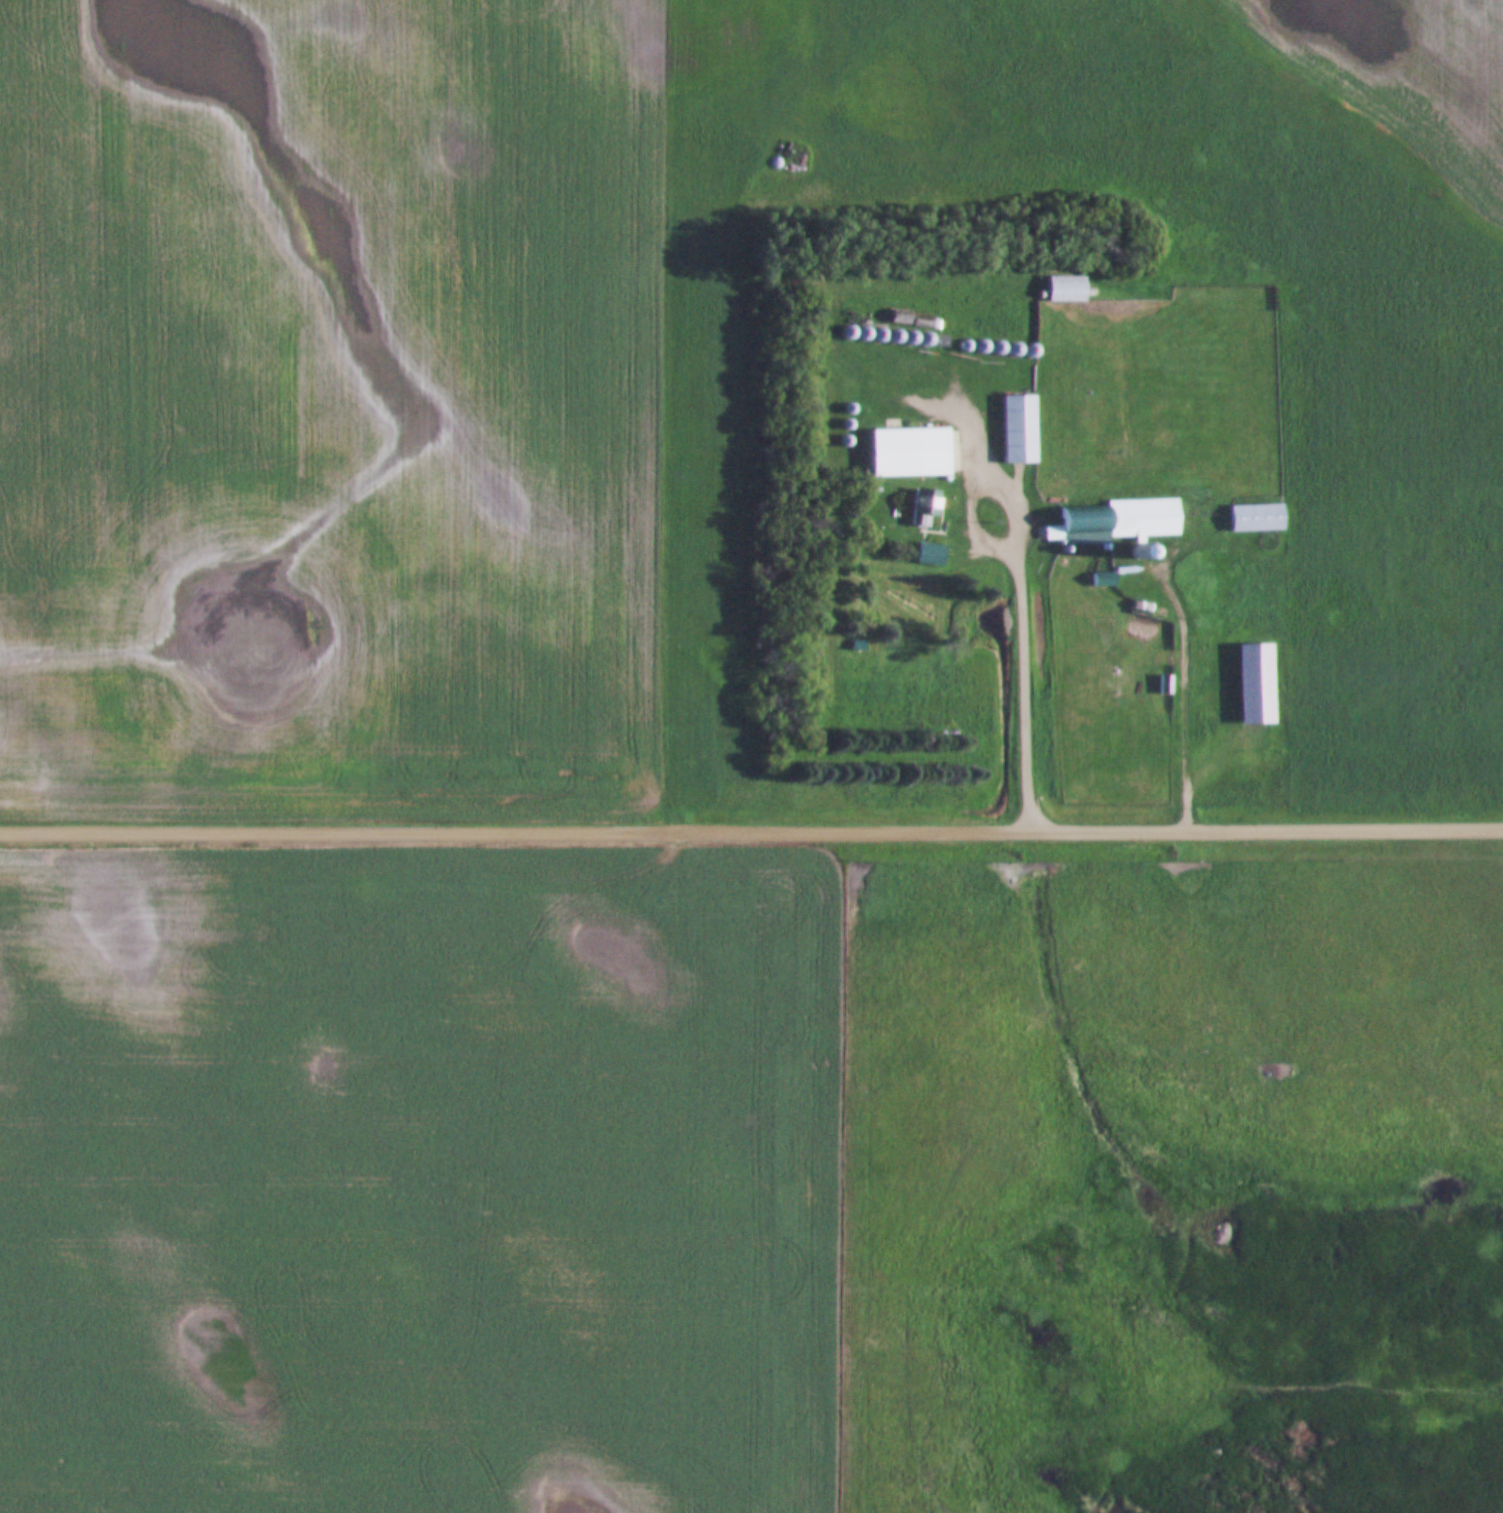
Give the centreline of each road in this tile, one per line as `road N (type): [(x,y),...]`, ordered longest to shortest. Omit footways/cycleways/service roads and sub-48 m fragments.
road 1 (residential): [(0,833),(1502,828)]
road 2 (track): [(876,390),(835,359),(811,304),(745,265),(729,219)]

